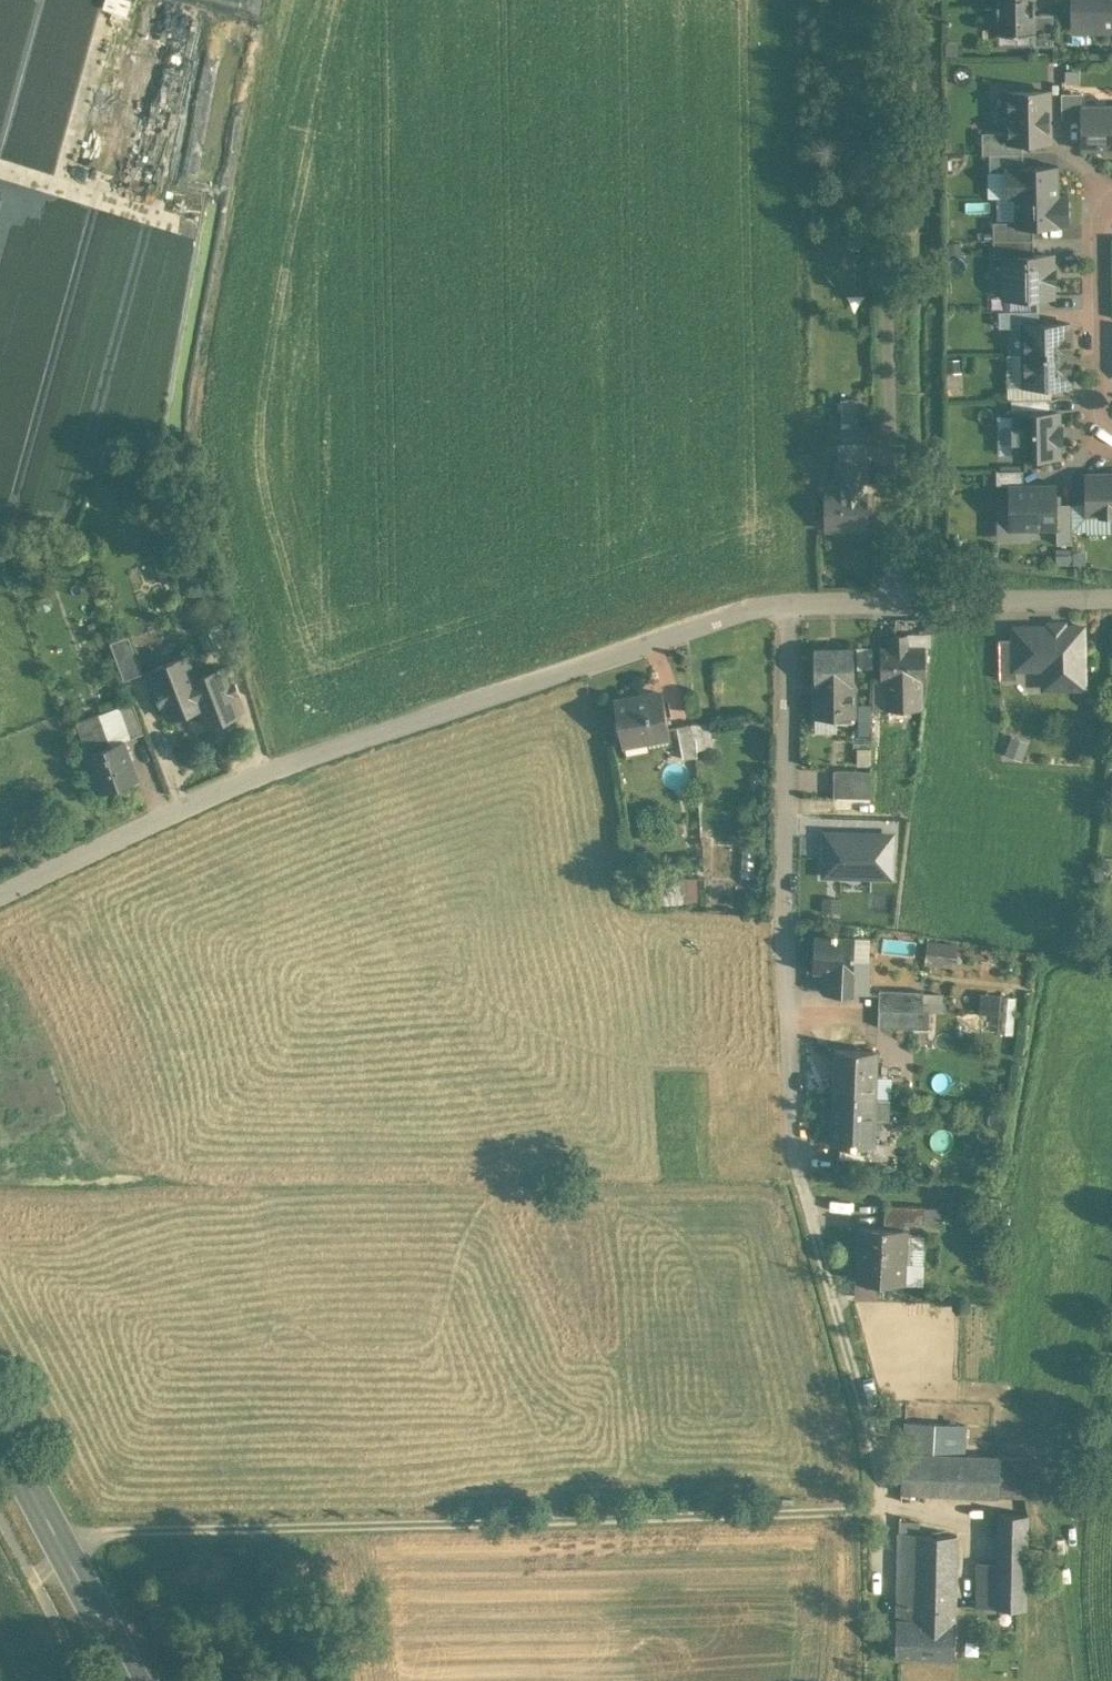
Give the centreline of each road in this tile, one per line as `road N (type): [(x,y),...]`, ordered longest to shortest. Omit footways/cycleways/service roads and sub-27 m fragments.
road 1 (residential): [(792,603),(747,609),(271,770),(0,895)]
road 2 (track): [(72,1543),(111,1529),(834,1510)]
road 3 (residential): [(896,600),(890,0)]
road 4 (unclassified): [(792,603),(787,917),(802,1175)]
road 5 (primary): [(0,1413),(143,1680)]
road 6 (residential): [(1100,184),(1099,444),(1111,444)]
road 7 (residential): [(1111,597),(896,600)]

